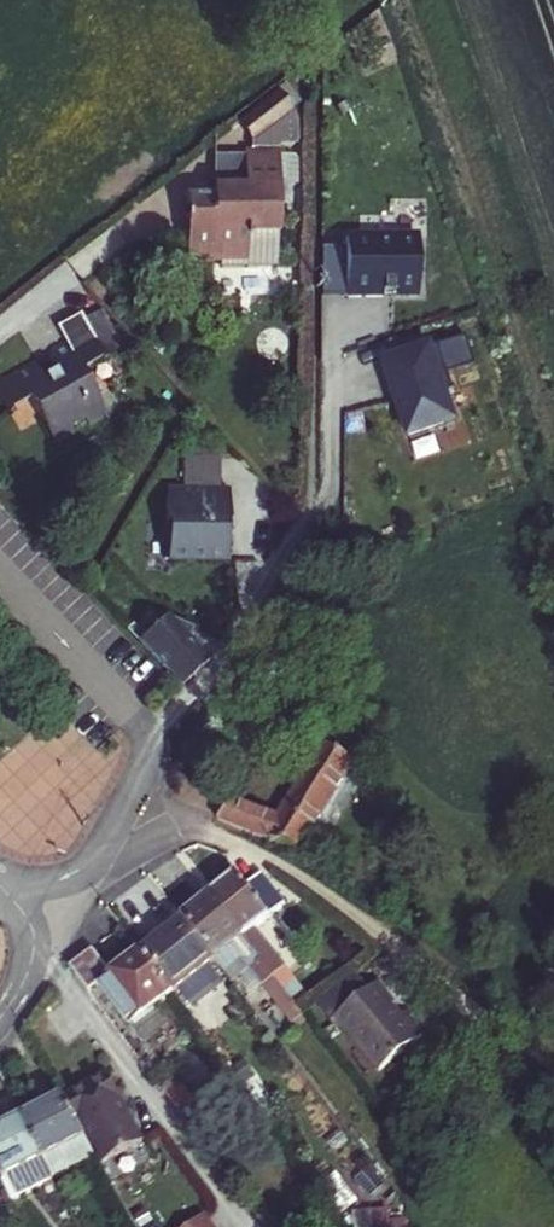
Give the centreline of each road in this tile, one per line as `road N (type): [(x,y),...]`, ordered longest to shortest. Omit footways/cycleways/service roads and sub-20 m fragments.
road 1 (residential): [(6,890),(75,876),(165,832),(229,851),(305,882),(372,924),(504,1040),(531,1074)]
road 2 (residential): [(6,890),(34,948),(0,1019)]

